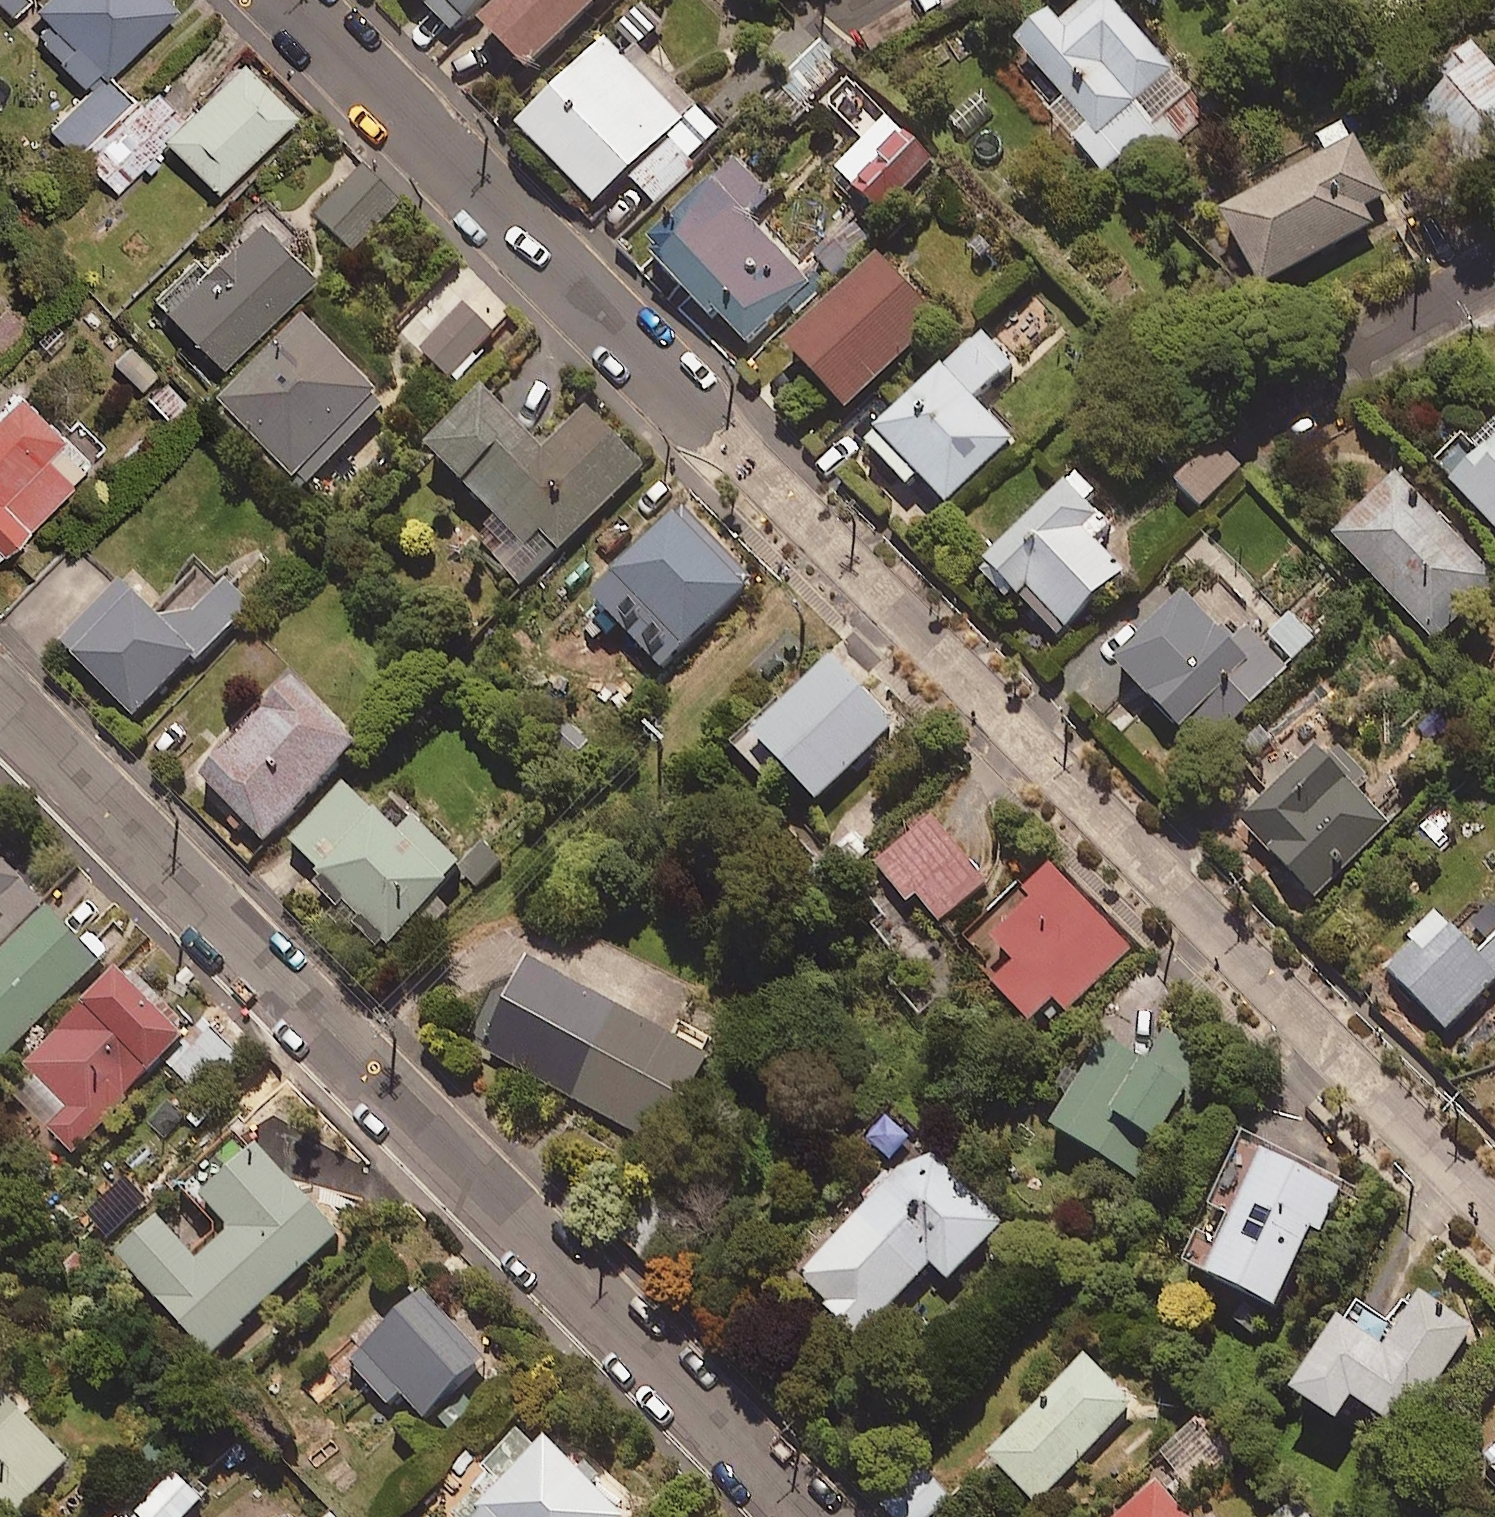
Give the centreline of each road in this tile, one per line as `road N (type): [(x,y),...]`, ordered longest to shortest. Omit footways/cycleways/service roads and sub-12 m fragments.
road 1 (residential): [(282,0),(1494,1220)]
road 2 (residential): [(0,706),(808,1516)]
road 3 (residential): [(1494,275),(1281,403)]

